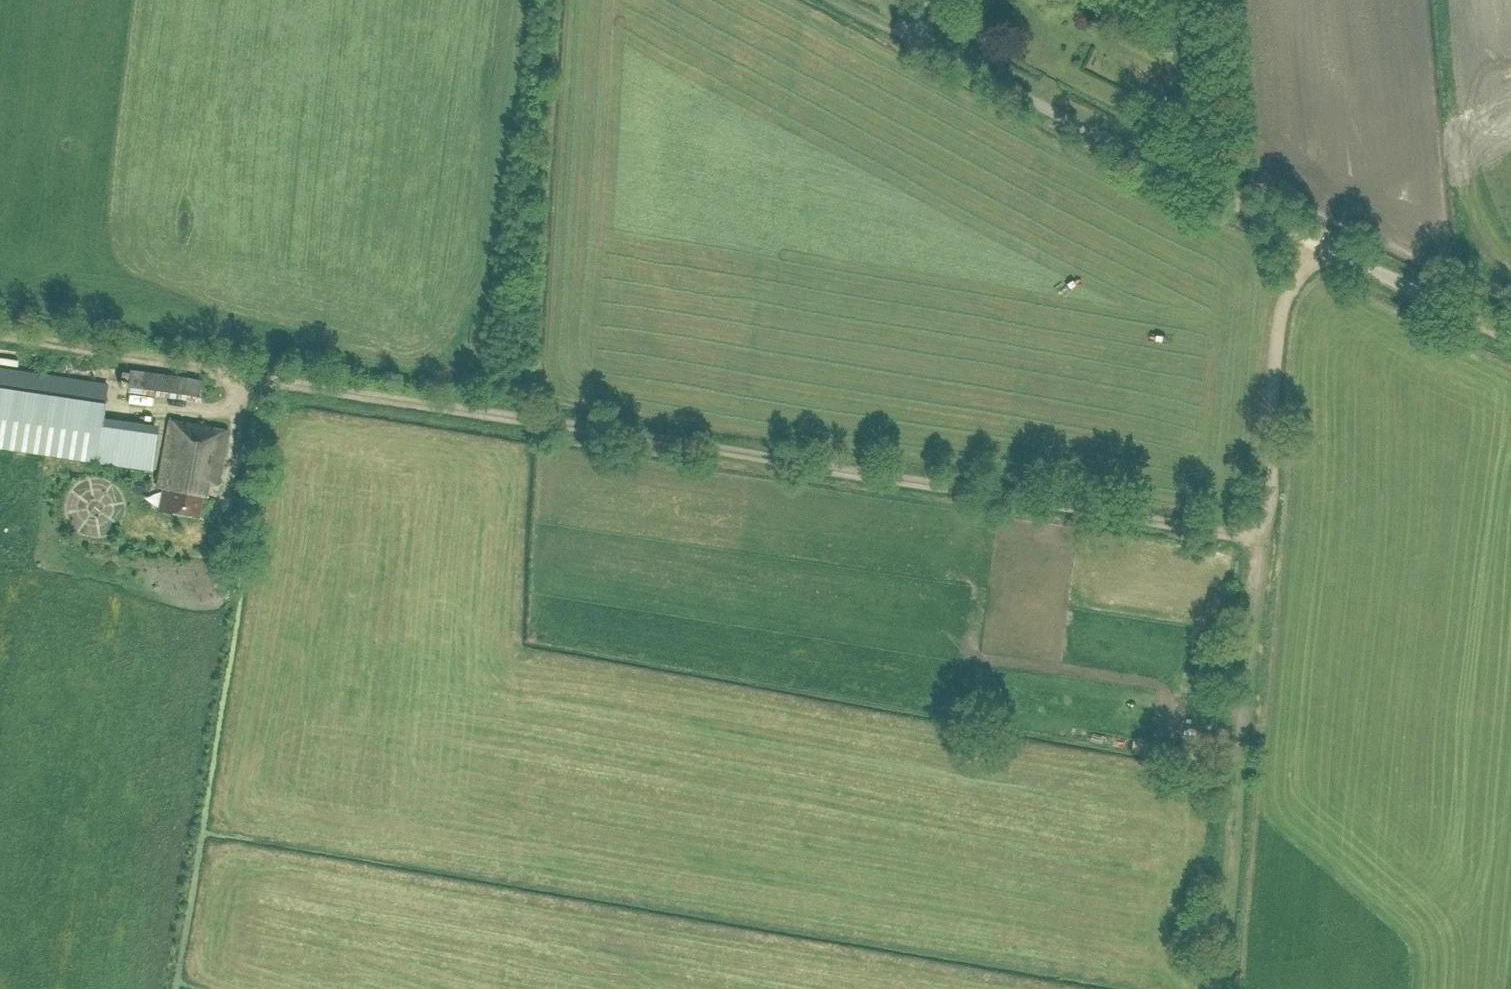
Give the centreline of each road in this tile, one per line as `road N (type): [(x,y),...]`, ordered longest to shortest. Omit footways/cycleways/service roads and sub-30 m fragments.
road 1 (track): [(1214,988),(1255,528),(1236,533),(0,329)]
road 2 (unclassified): [(1510,335),(1326,248),(898,24)]
road 3 (track): [(1326,248),(1287,301),(1268,497),(1255,528)]

